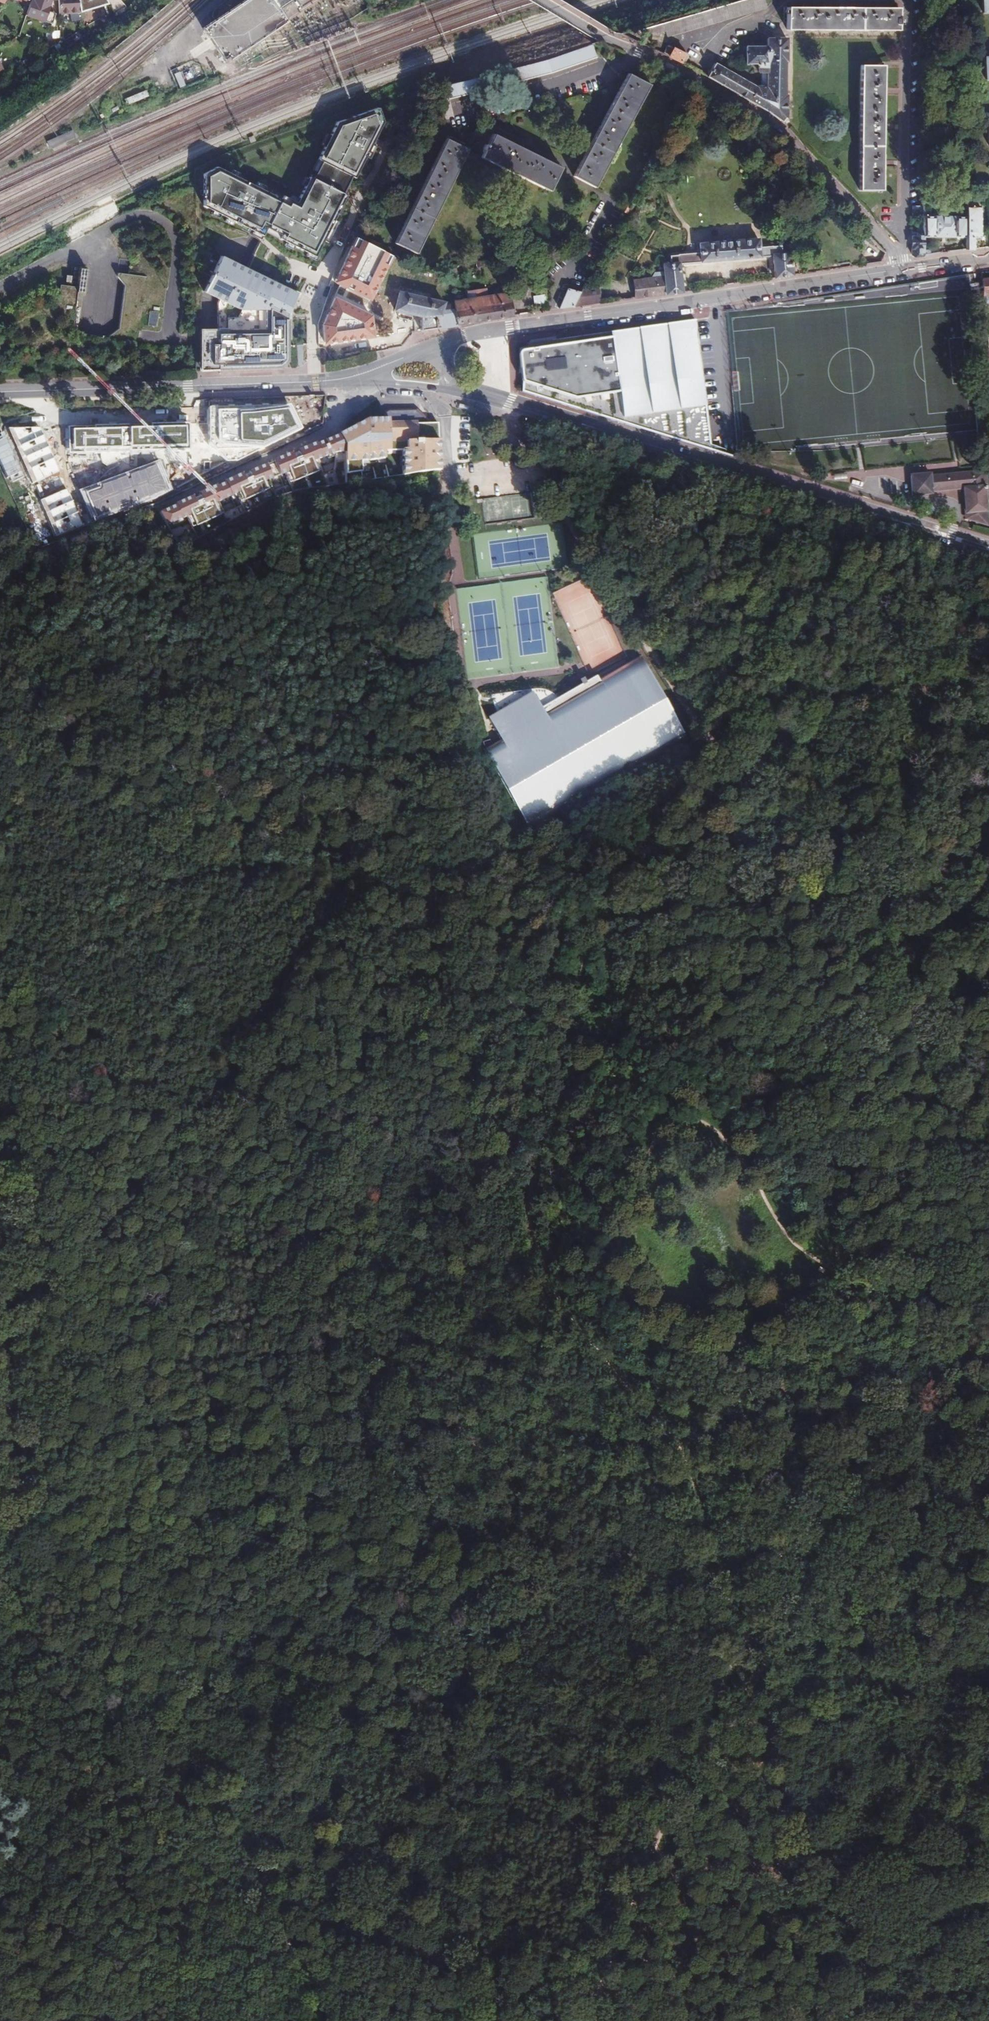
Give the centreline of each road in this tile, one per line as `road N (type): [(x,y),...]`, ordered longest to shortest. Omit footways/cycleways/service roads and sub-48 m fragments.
road 1 (track): [(438,494),(325,496),(263,520),(226,559),(200,647),(211,719),(264,777),(331,817),(355,861),(343,1030),(369,1167),(369,1240),(326,1322),(323,1372),(338,1429),(447,1557),(466,1603),(463,1659),(449,1694),(423,1724),(396,1737),(356,1733),(266,1681),(226,1681),(197,1702),(178,1763),(170,1979),(146,2020)]
road 2 (track): [(745,1625),(672,1436),(556,1296),(459,1024),(439,947),(409,685),(416,638),(441,576),(438,494)]
road 3 (motorway): [(0,965),(53,615),(114,0)]
road 4 (track): [(988,1154),(830,897),(539,471)]
road 5 (motorway): [(92,0),(61,313),(0,718)]
road 6 (track): [(892,1325),(871,1296),(787,1239),(723,1141),(693,1120),(676,1121),(646,1153),(627,1201),(621,1265),(671,1332),(701,1352)]
road 7 (tertiary): [(451,388),(988,548)]
road 8 (track): [(519,438),(554,447),(590,475),(821,542),(918,559),(988,589)]
road 9 (tertiary): [(897,271),(439,344)]
road 10 (residential): [(897,271),(895,257),(769,119),(546,0)]
road 11 (track): [(355,377),(350,405),(331,425),(72,542),(0,598)]
road 12 (track): [(598,2020),(603,1949),(745,1625)]
road 13 (track): [(829,2020),(780,1898),(745,1625)]
road 14 (tertiary): [(360,375),(0,392)]
road 15 (track): [(745,1625),(795,1527),(822,1502),(920,1455),(988,1454)]
road 16 (track): [(268,2020),(0,1910)]
road 17 (track): [(745,1625),(744,1535),(726,1431),(701,1352)]
road 18 (track): [(701,1352),(892,1325)]

